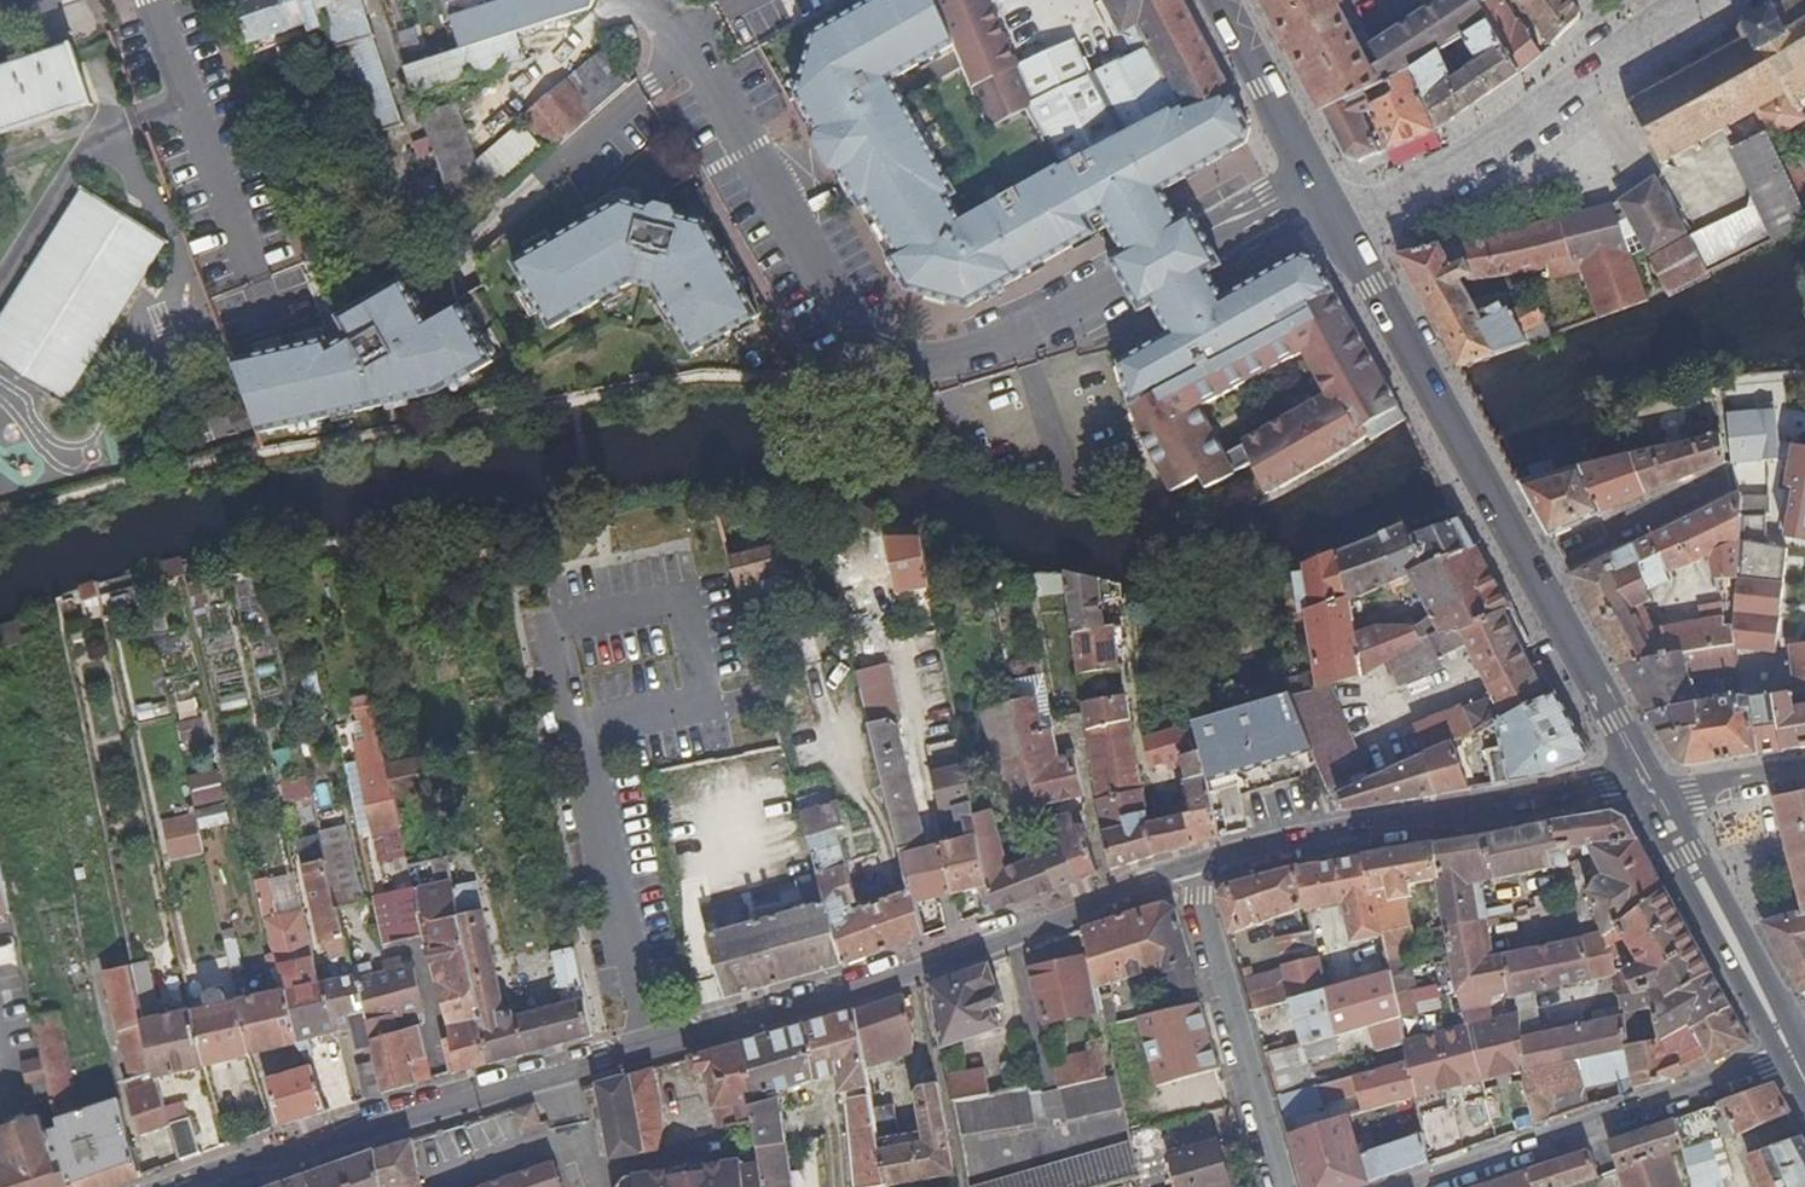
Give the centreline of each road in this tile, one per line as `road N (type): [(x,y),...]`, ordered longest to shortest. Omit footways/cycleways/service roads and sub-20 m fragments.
road 1 (tertiary): [(203,1186),(1196,875)]
road 2 (residential): [(631,0),(687,43),(841,320),(860,345),(884,358),(956,355),(1015,334),(1314,178)]
road 3 (tertiary): [(1196,875),(1370,831),(1608,792),(1650,793)]
road 4 (residential): [(1343,231),(1462,167),(1695,0)]
road 5 (residential): [(1419,1186),(1797,1059)]
road 6 (primary): [(1343,231),(1531,573)]
road 7 (residential): [(1196,875),(1279,1186)]
road 8 (primary): [(1650,793),(1797,1059)]
road 9 (primary): [(1531,573),(1650,793)]
road 10 (residential): [(1531,573),(1720,482)]
road 11 (primary): [(1216,0),(1314,178)]
road 12 (tertiary): [(1650,793),(1804,772)]

